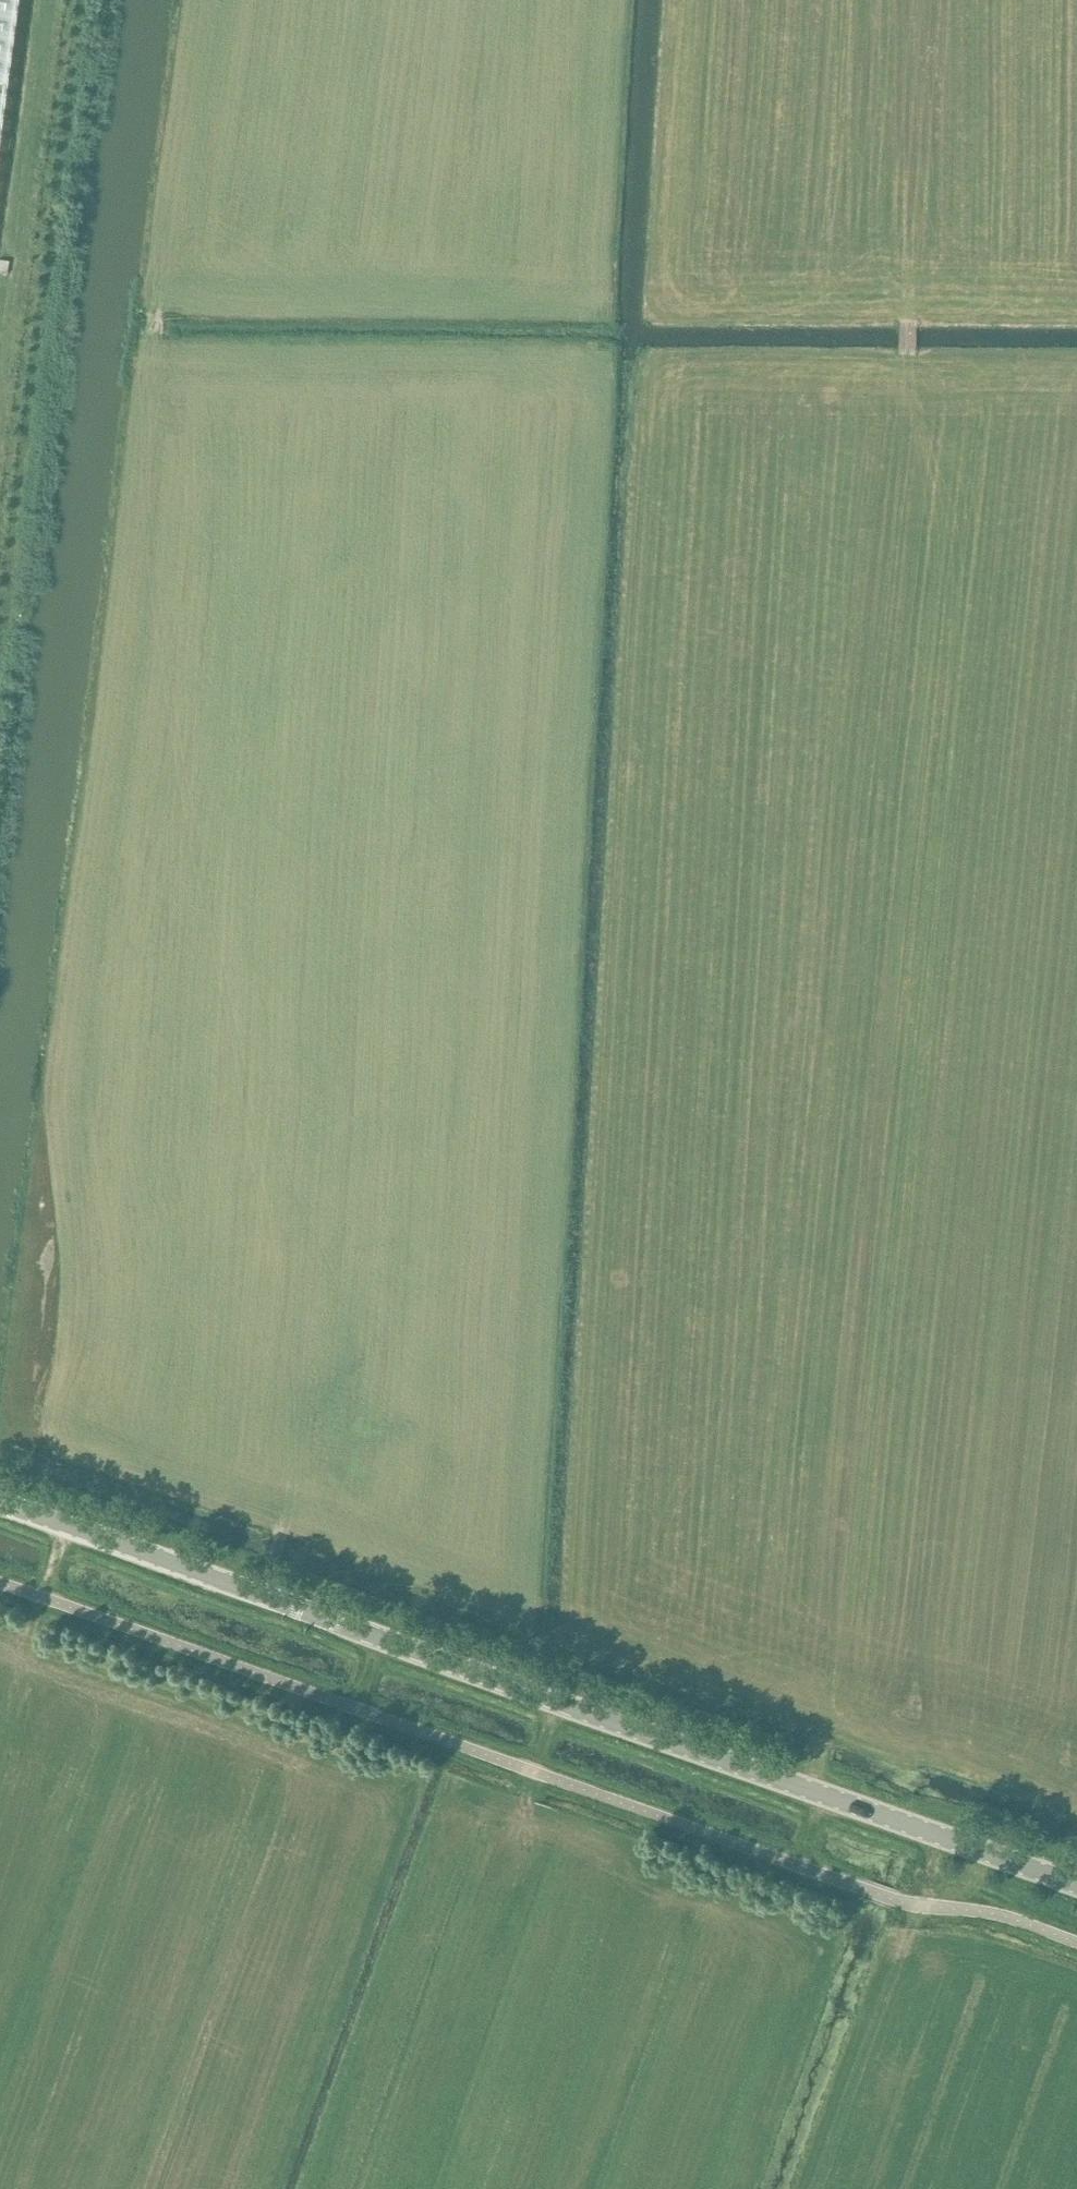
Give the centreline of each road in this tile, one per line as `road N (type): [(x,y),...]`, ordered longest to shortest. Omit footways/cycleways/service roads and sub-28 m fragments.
road 1 (tertiary): [(1076,1888),(0,1501)]

